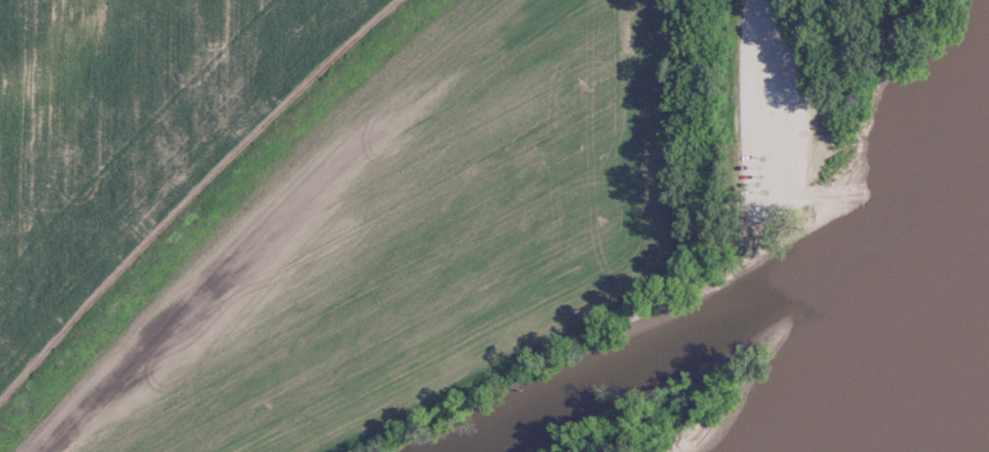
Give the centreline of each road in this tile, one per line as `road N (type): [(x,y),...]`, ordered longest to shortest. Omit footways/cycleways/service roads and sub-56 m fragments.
road 1 (residential): [(787,145),(767,96),(752,0)]

